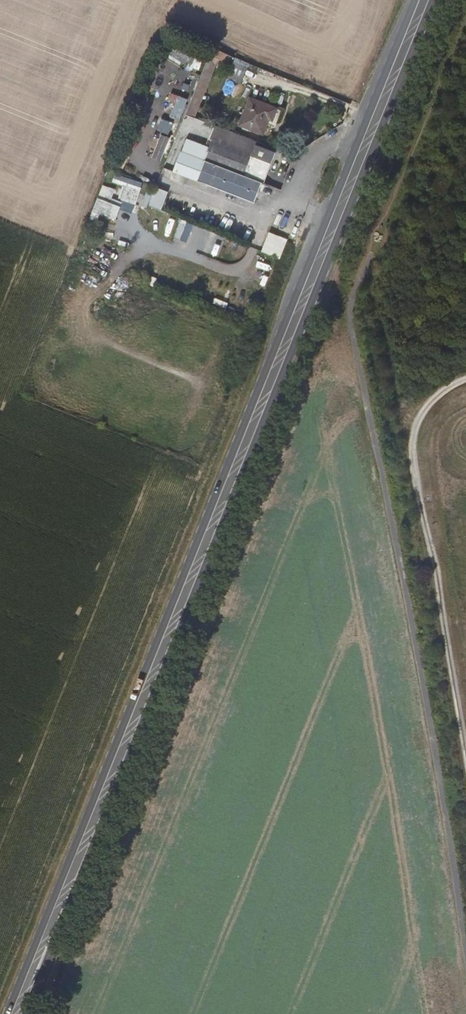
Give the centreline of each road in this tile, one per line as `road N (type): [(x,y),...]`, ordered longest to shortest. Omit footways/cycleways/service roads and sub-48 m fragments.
road 1 (primary): [(26,1013),(434,0)]
road 2 (primary): [(415,0),(8,1013)]
road 3 (track): [(465,893),(350,312),(370,255)]

